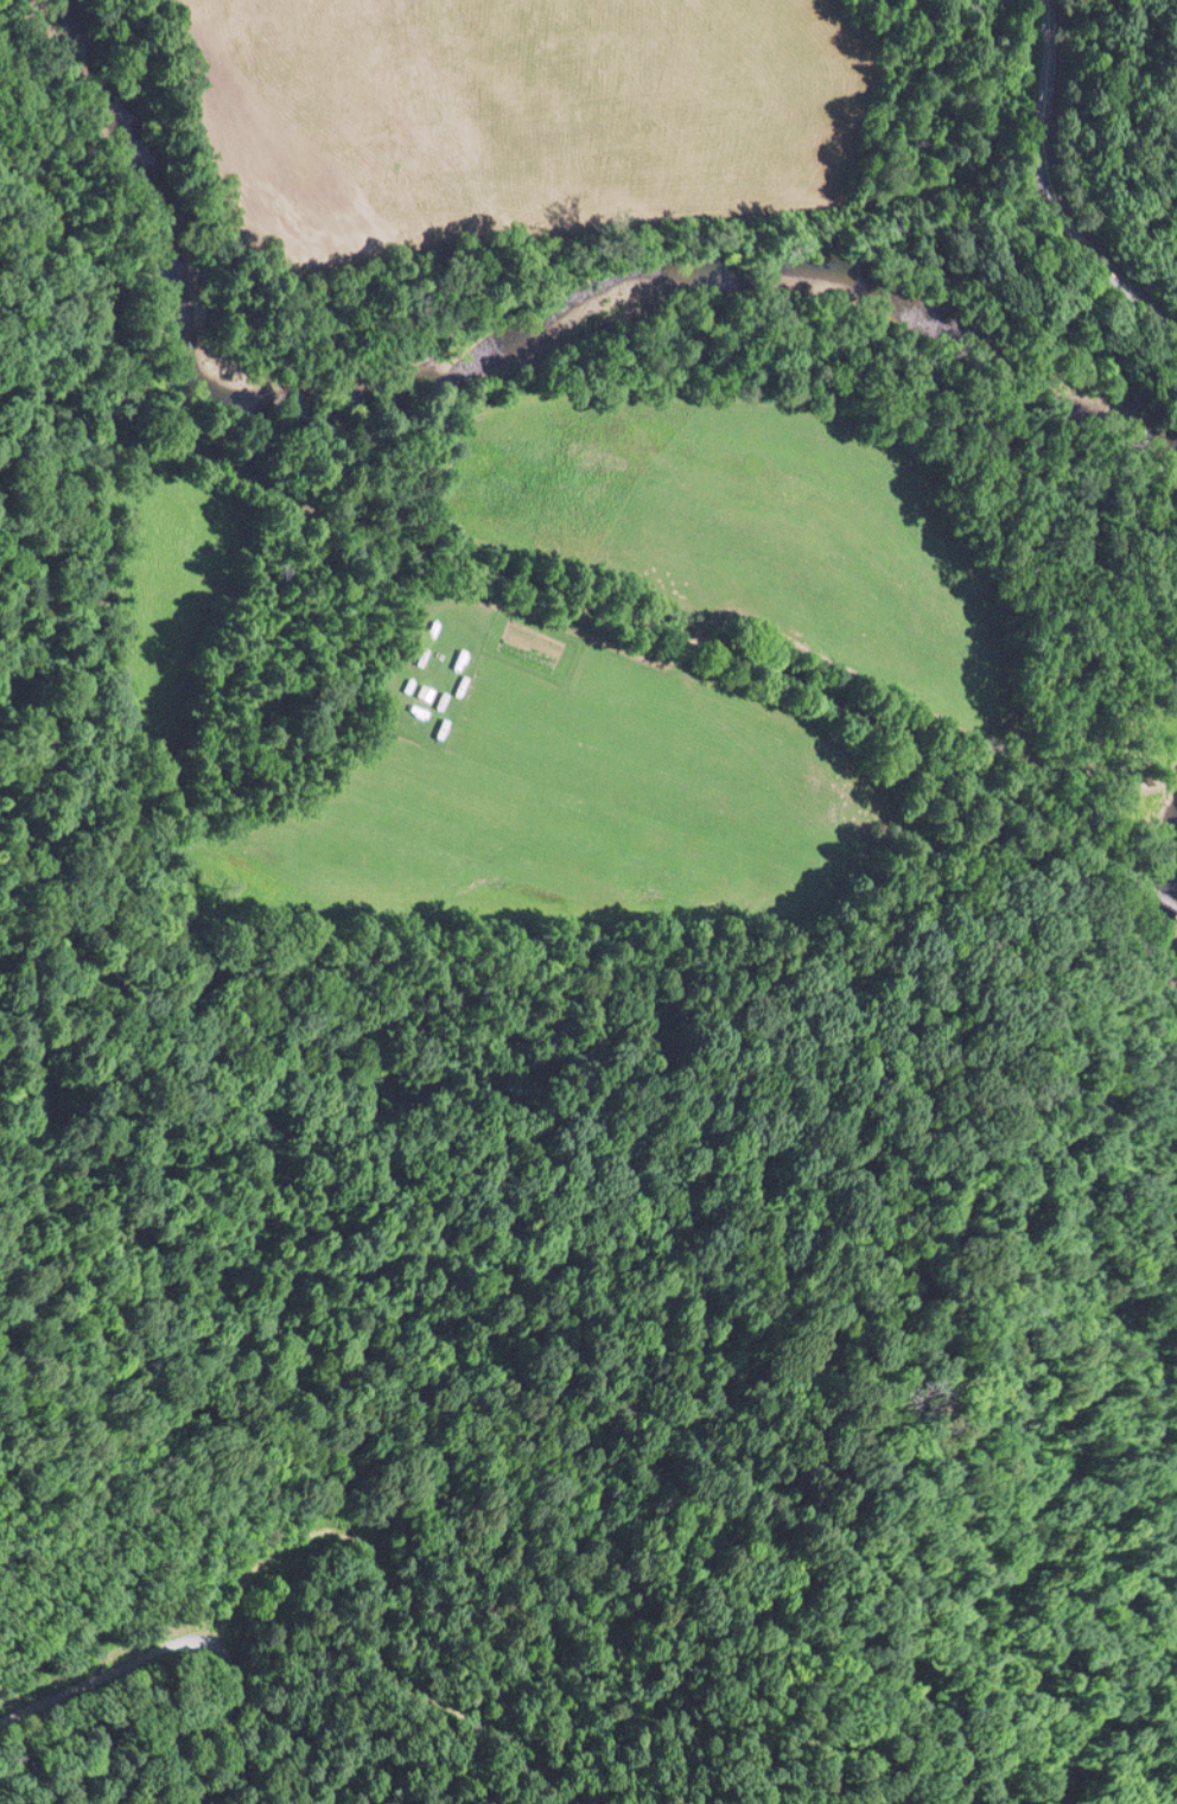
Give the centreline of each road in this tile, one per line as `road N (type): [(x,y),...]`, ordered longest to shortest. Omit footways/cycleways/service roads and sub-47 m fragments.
road 1 (residential): [(175,1803),(242,1767),(274,1715),(261,1657),(223,1625),(107,1657),(0,1720)]
road 2 (secondary): [(1176,329),(1099,265),(1051,197),(1042,145),(1046,0)]

